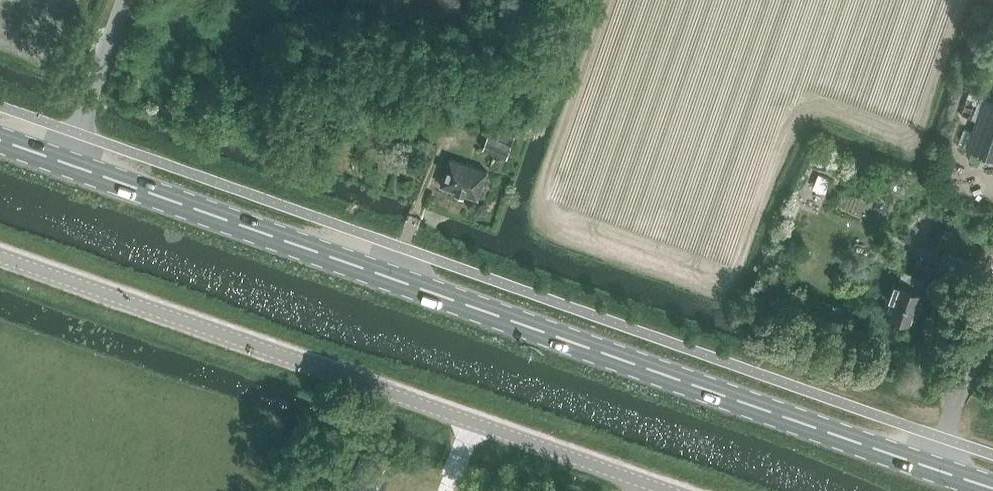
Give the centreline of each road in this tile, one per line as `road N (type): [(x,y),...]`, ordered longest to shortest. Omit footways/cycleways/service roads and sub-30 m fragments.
road 1 (primary): [(992,489),(0,136)]
road 2 (unclassified): [(671,490),(0,255)]

